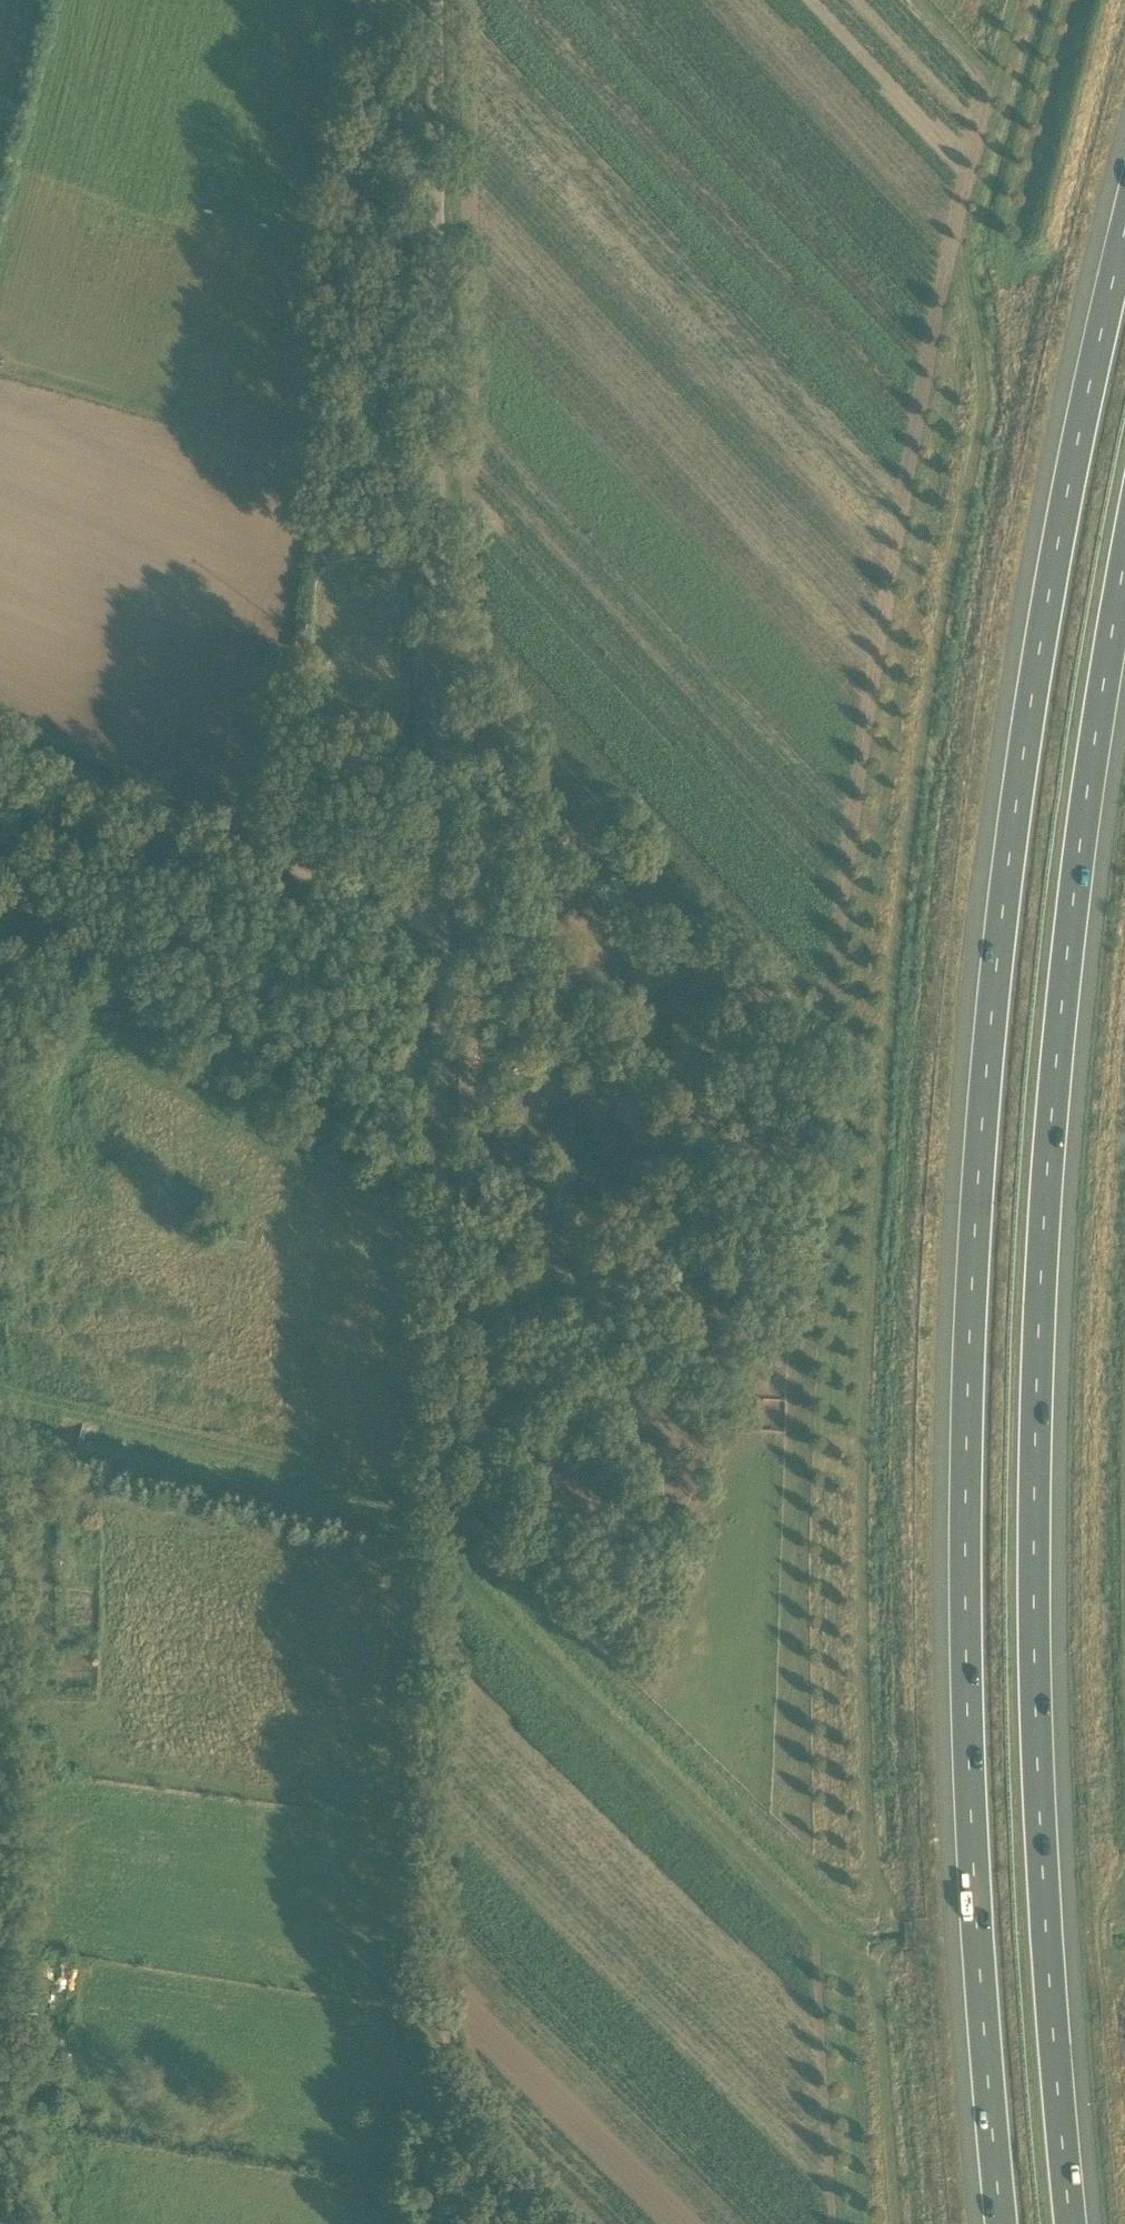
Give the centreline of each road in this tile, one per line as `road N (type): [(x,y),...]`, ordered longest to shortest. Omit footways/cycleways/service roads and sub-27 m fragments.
road 1 (unclassified): [(569,2223),(505,2152),(458,2063),(438,1989),(428,1876),(439,1129),(467,898),(448,0)]
road 2 (motorway): [(1124,239),(1070,464),(1009,864),(965,1376),(968,1784),(1001,2223)]
road 3 (motorway): [(1072,2223),(1041,1814),(1036,1390),(1076,871),(1124,569)]
road 4 (track): [(0,730),(467,898)]

